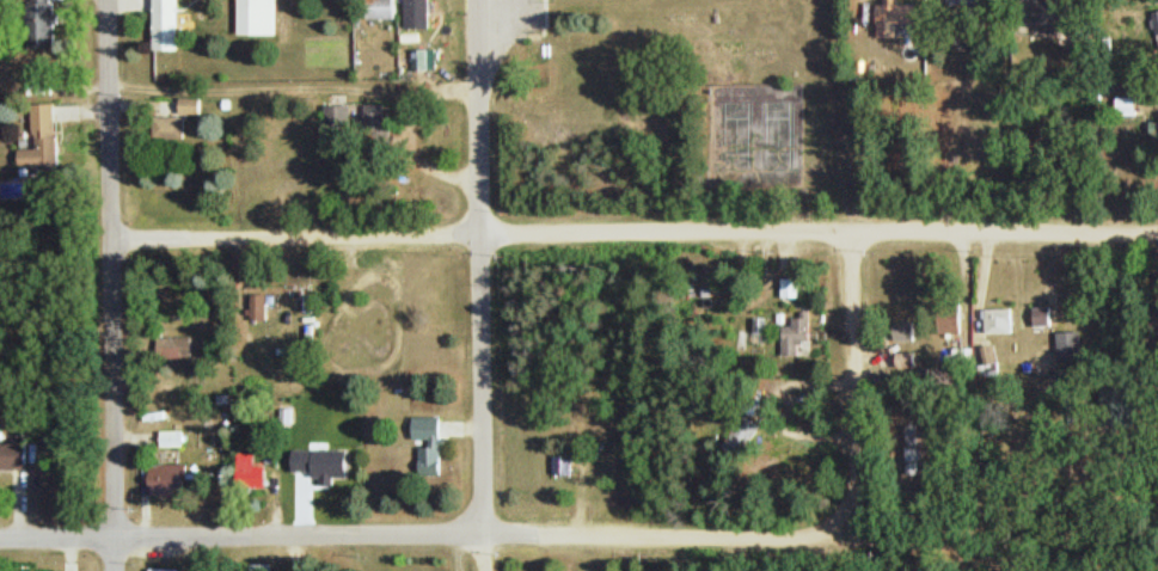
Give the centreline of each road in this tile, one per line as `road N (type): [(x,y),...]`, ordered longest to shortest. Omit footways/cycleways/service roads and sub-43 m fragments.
road 1 (residential): [(1157,232),(114,237)]
road 2 (residential): [(117,570),(110,0)]
road 3 (residential): [(484,530),(475,0)]
road 4 (residential): [(0,540),(484,530)]
road 5 (residential): [(484,530),(832,534)]
road 6 (residential): [(832,534),(856,452),(850,231)]

